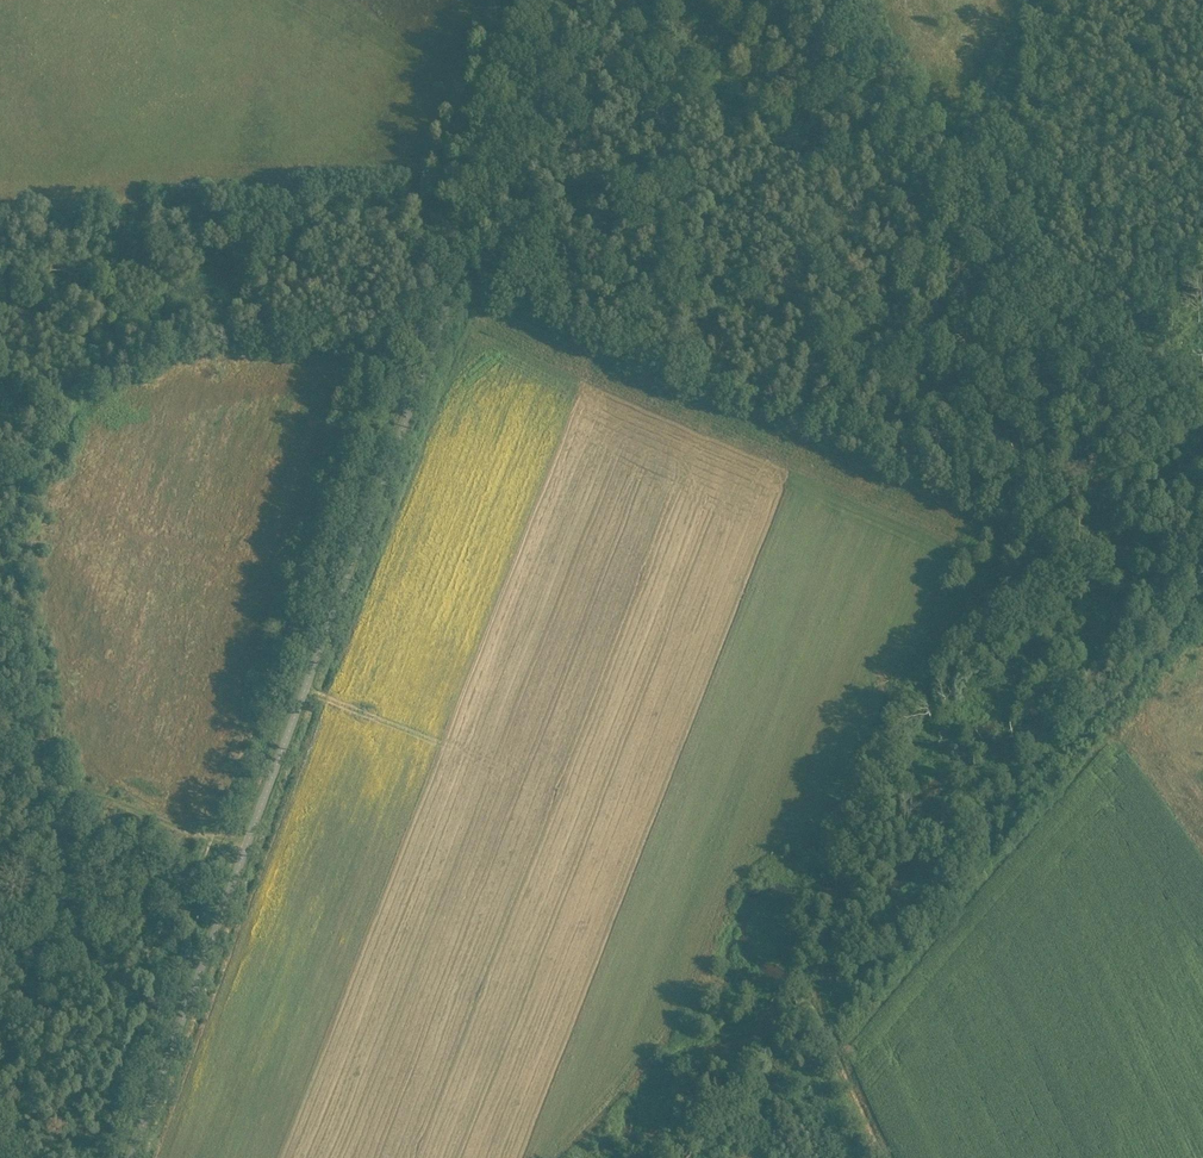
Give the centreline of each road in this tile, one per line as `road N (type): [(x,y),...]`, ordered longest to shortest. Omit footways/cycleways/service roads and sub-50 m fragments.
road 1 (track): [(40,582),(88,795)]
road 2 (track): [(88,795),(214,841)]

